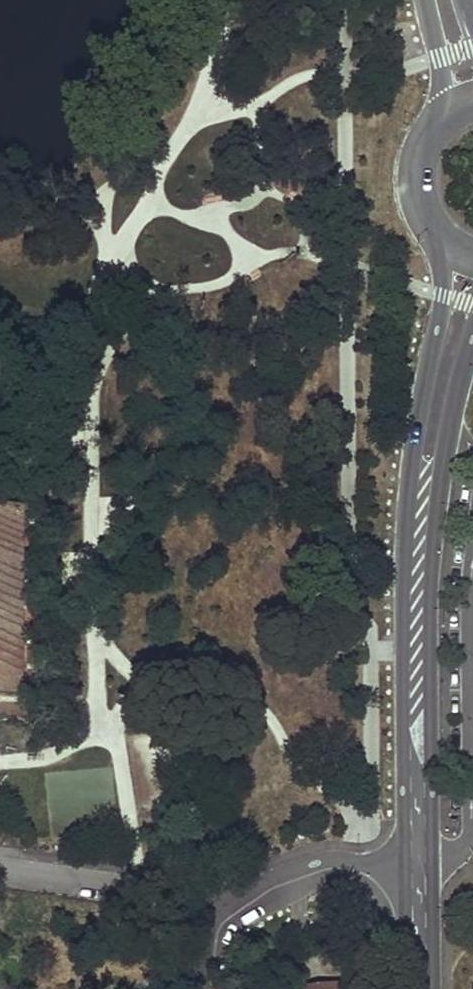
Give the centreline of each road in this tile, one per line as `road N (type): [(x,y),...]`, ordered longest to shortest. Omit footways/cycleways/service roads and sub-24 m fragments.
road 1 (residential): [(418,878),(335,872),(237,899),(0,868)]
road 2 (tertiary): [(418,878),(417,530)]
road 3 (tertiary): [(441,247),(442,296),(409,495),(417,530)]
road 4 (tertiary): [(417,530),(472,351)]
road 5 (tertiary): [(441,112),(410,164),(421,224),(441,247)]

